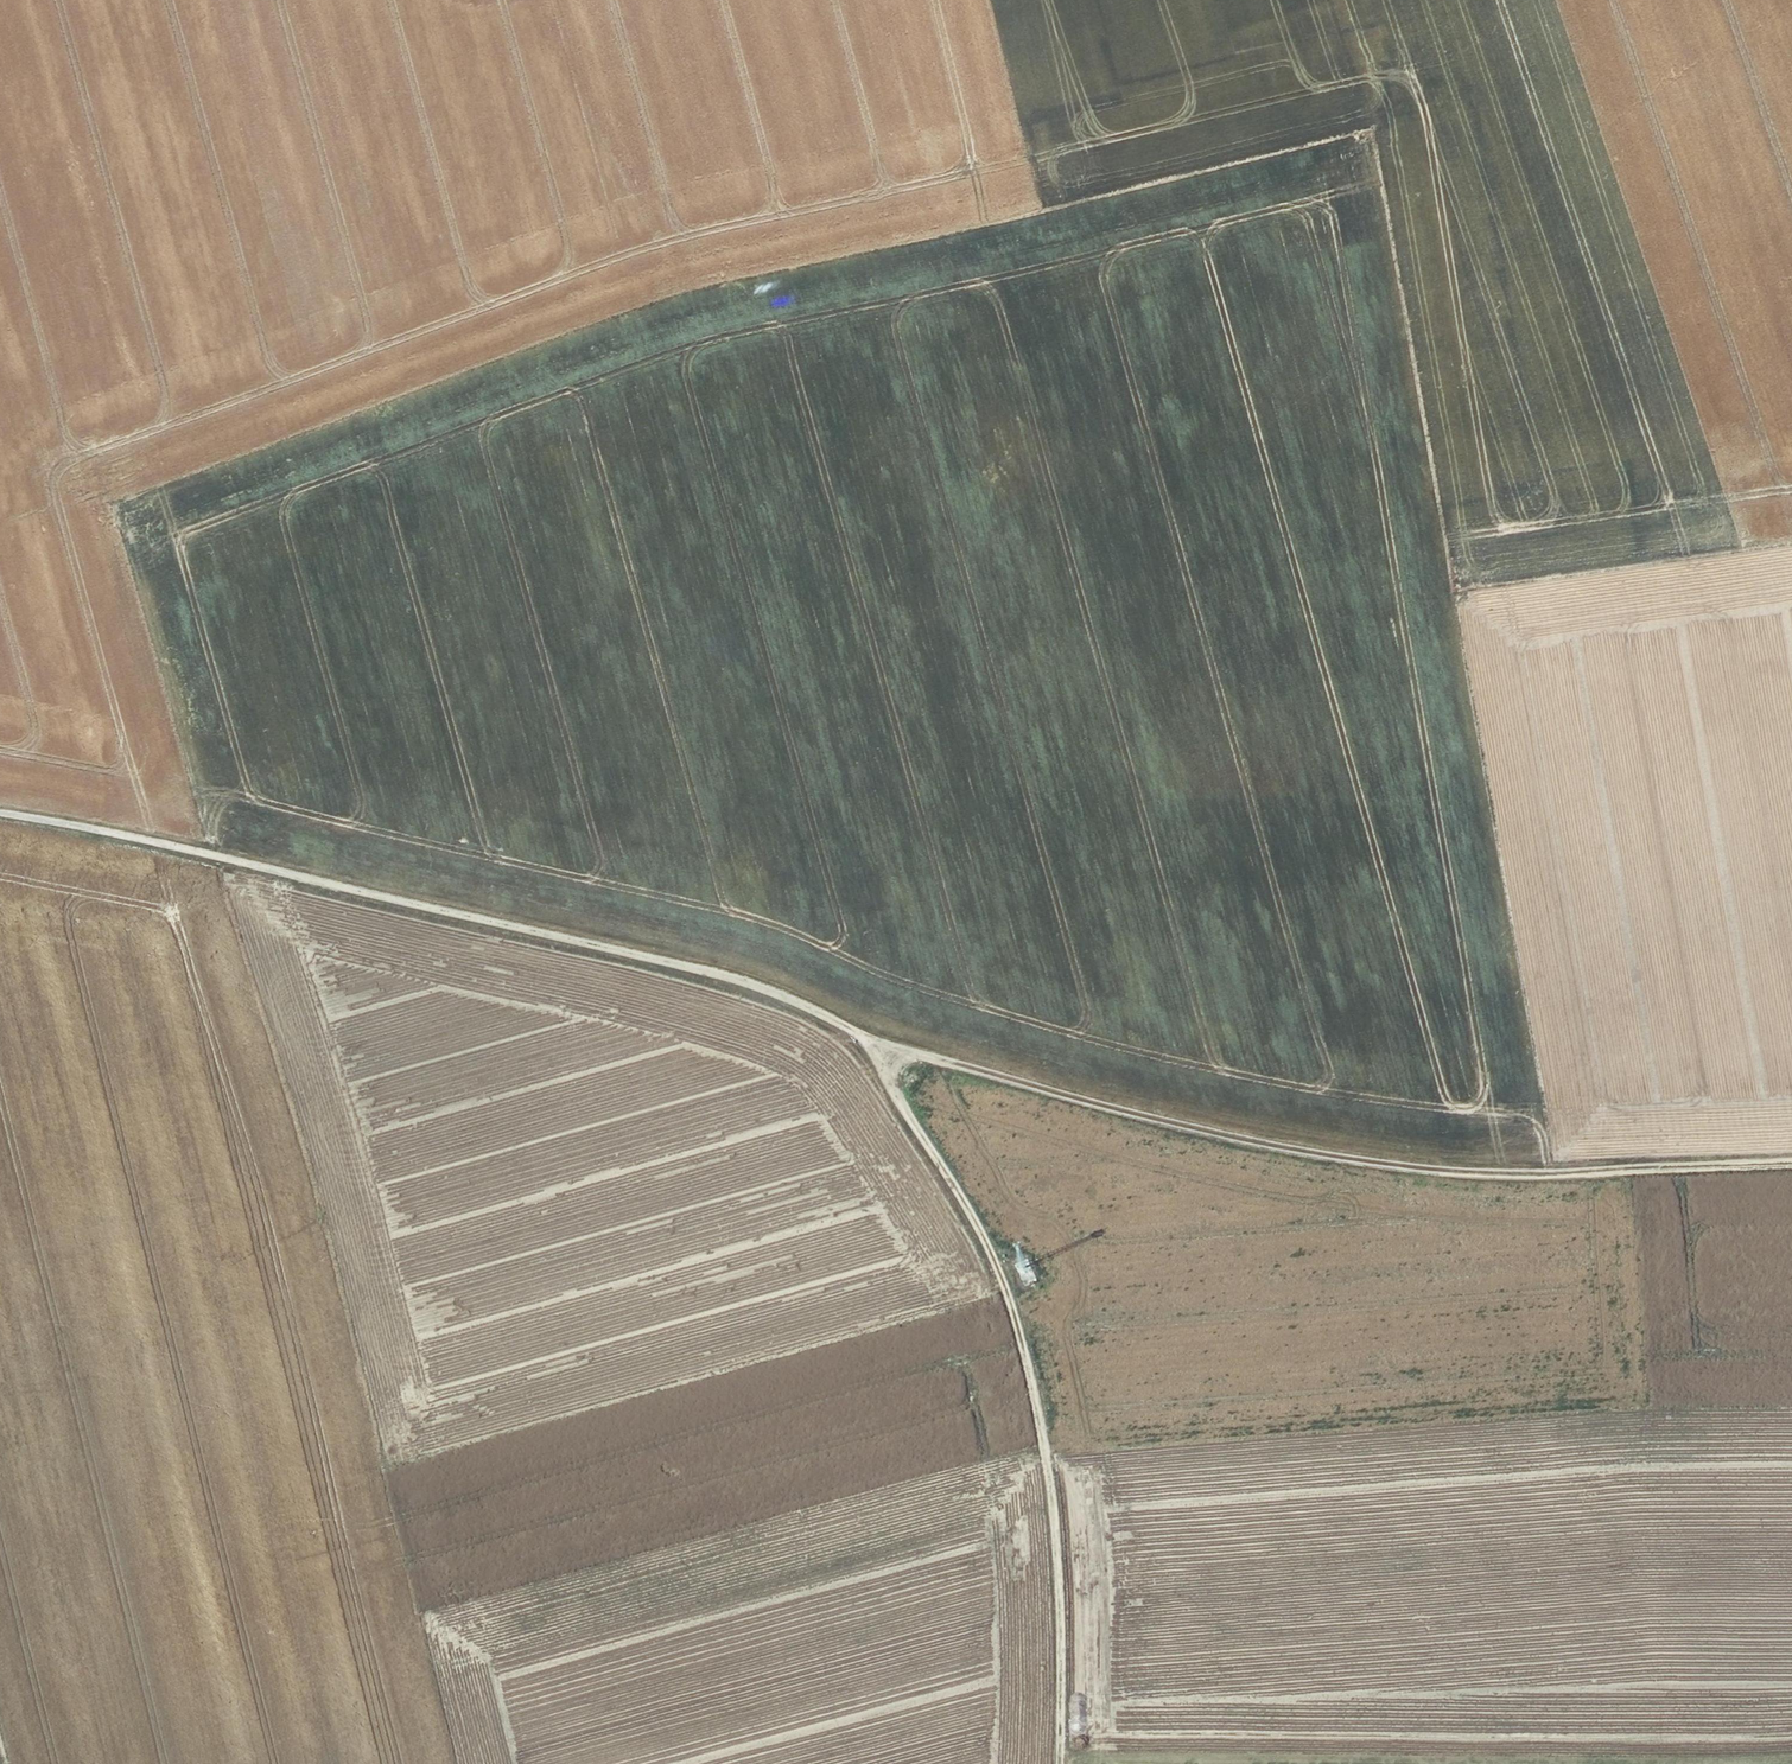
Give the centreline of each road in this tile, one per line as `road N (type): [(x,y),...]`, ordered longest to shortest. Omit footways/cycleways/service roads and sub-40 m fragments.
road 1 (track): [(1791,1169),(1458,1170),(1310,1156),(1019,1089),(738,977),(0,811)]
road 2 (track): [(868,1035),(880,1073),(976,1220),(1028,1360),(1053,1473),(1061,1763)]

